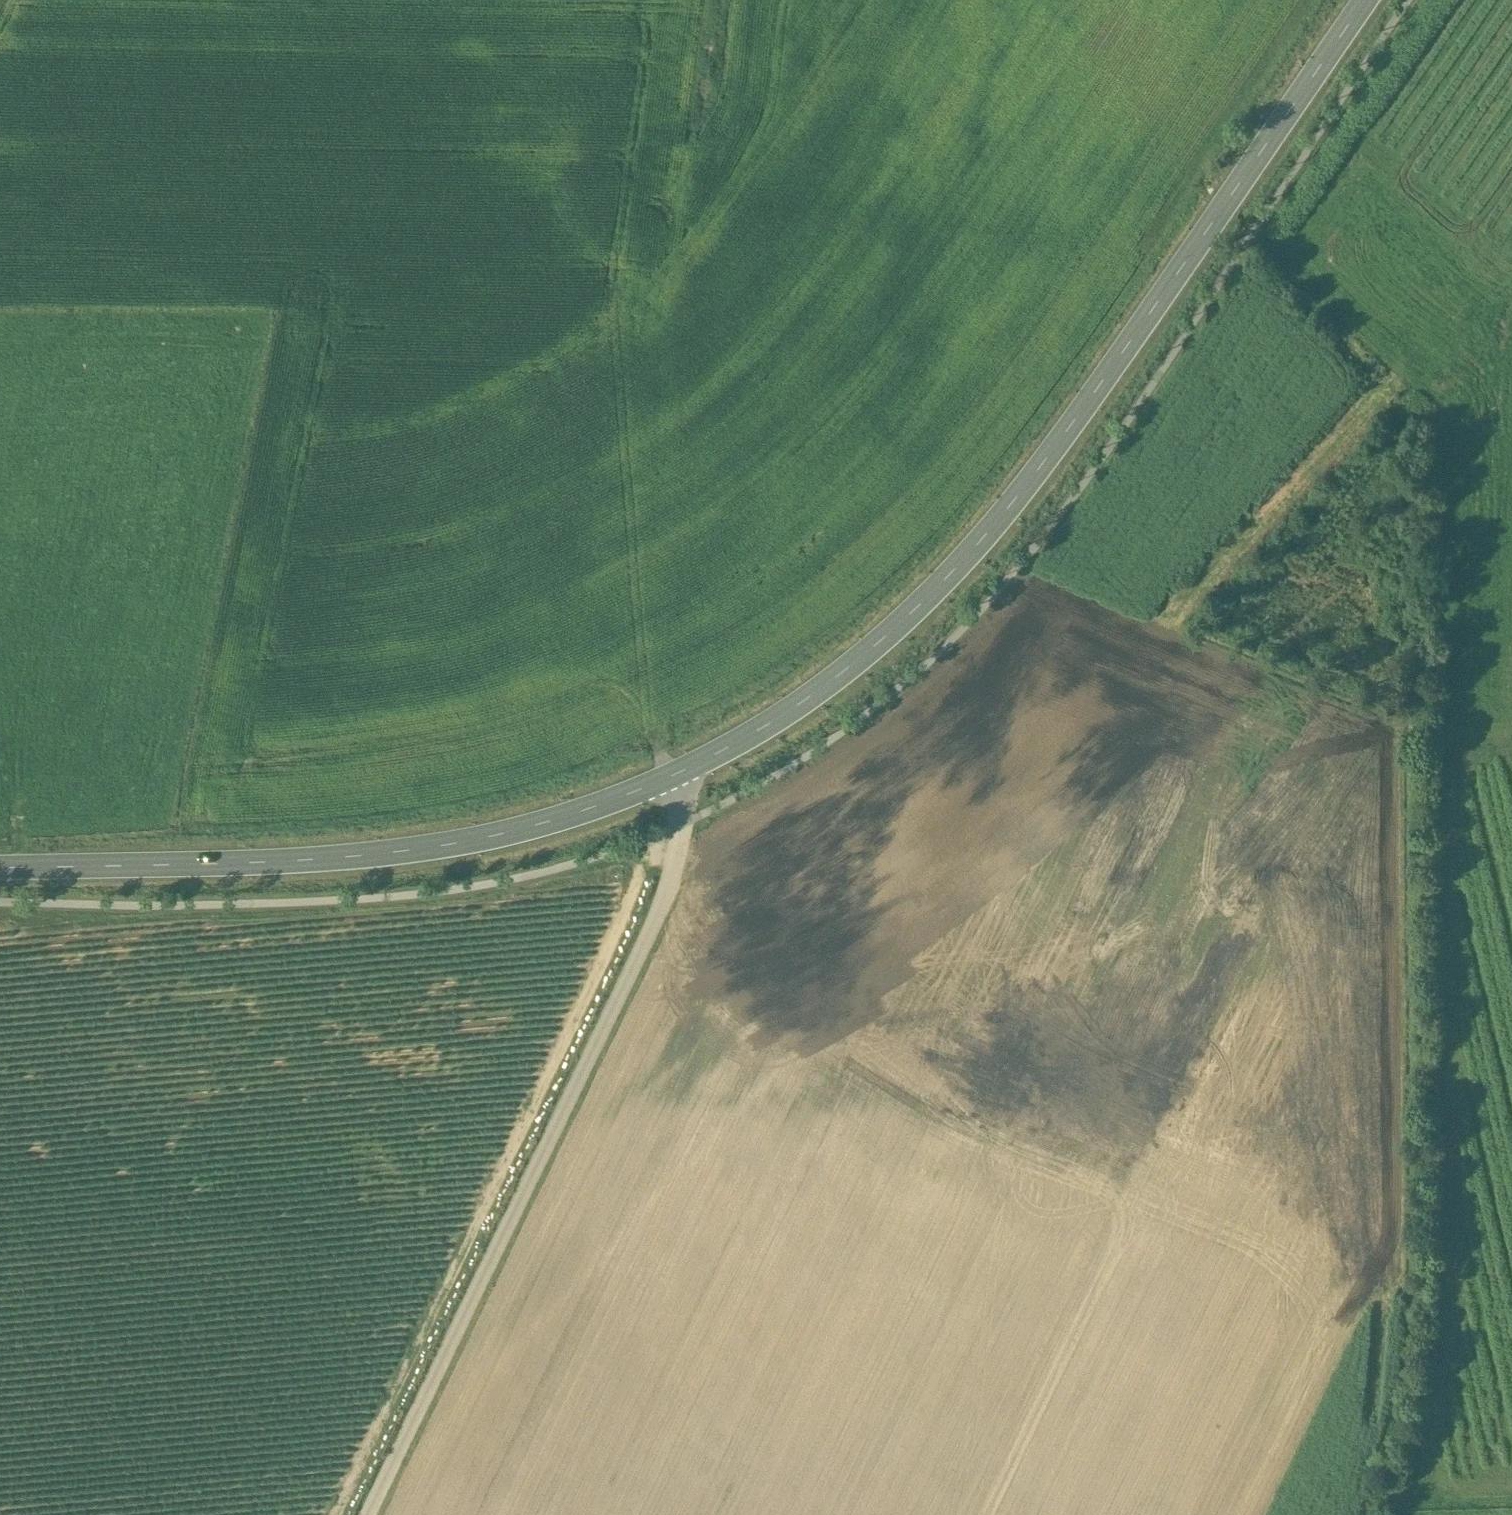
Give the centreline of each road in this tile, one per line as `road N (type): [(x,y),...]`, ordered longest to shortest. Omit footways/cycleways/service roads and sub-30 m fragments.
road 1 (secondary): [(1365,0),(1082,410),(980,542),(895,629),(777,719),(632,793),(480,839),(307,861),(0,867)]

